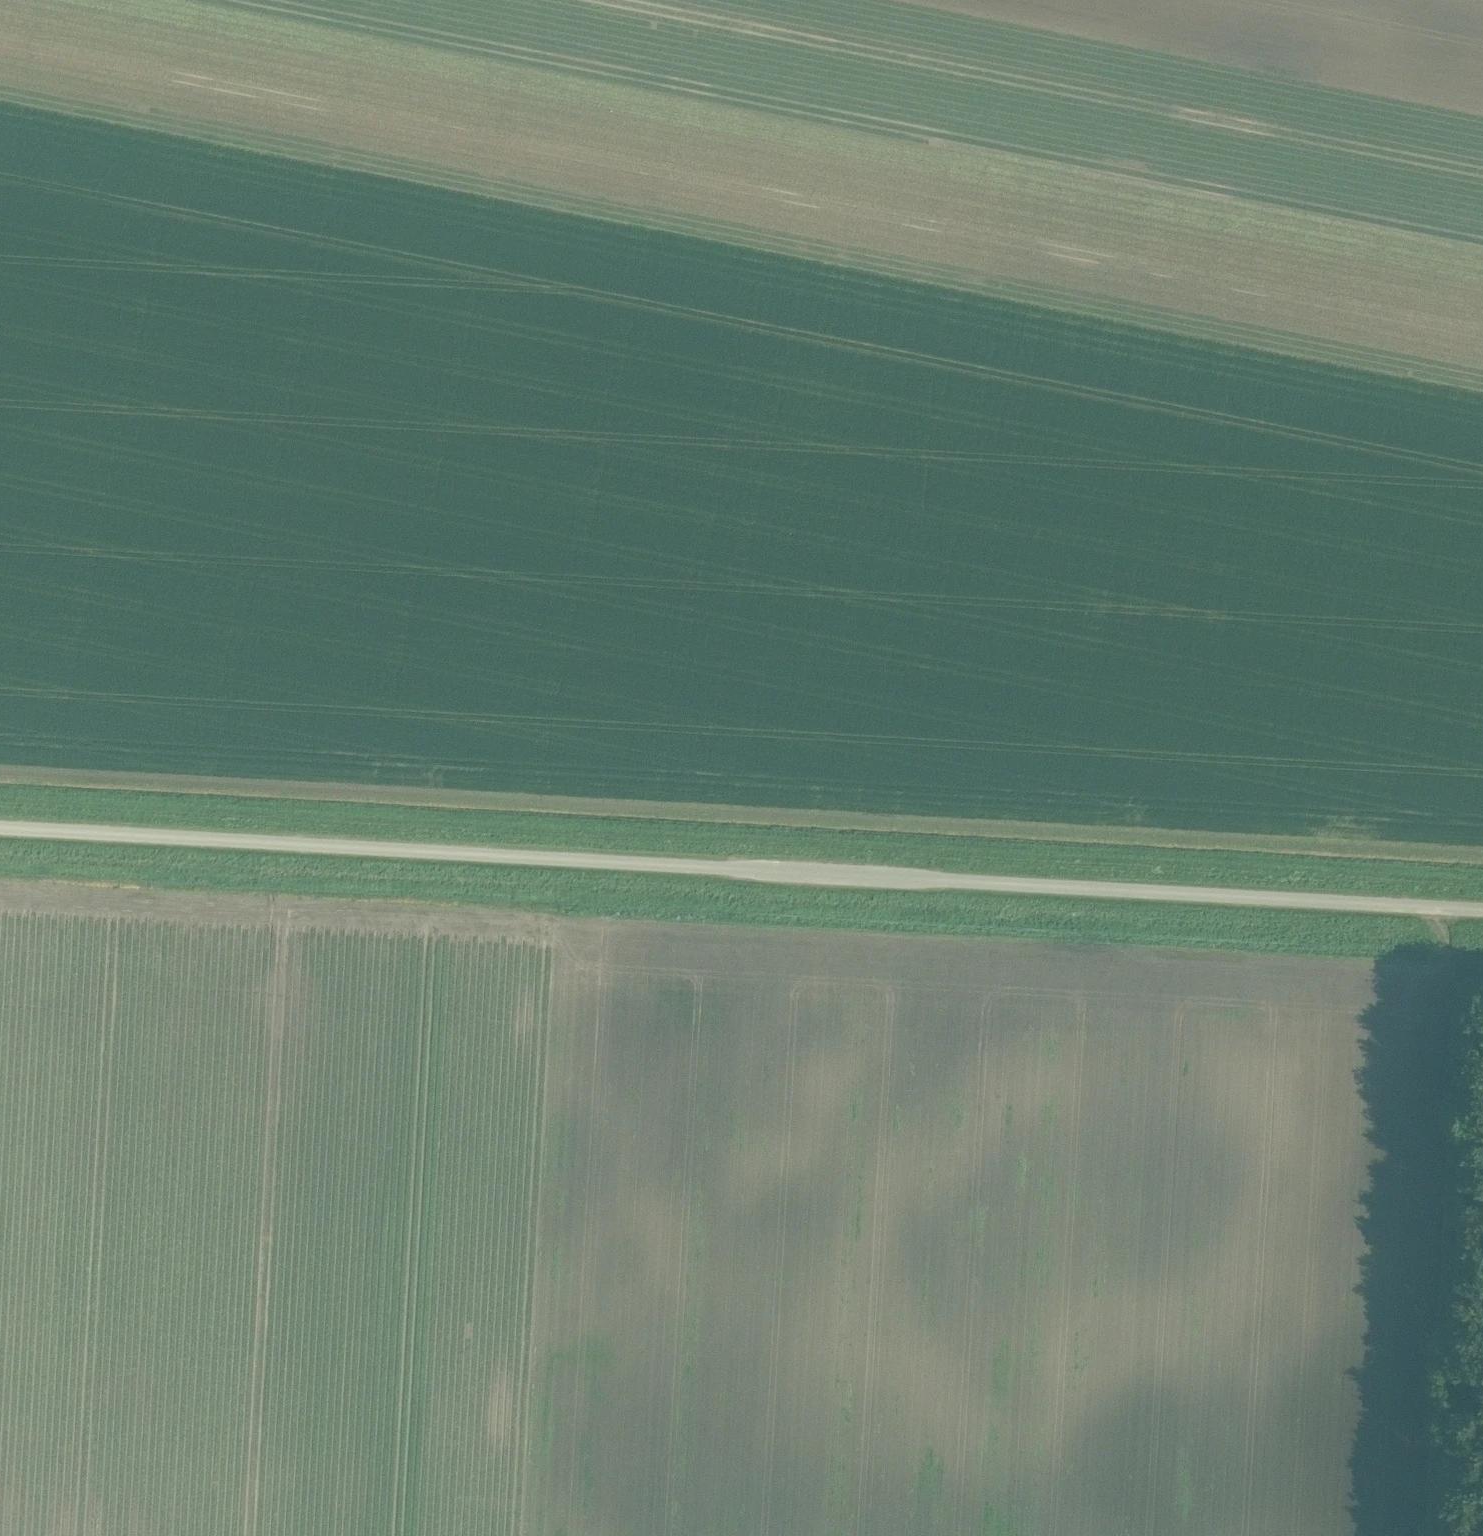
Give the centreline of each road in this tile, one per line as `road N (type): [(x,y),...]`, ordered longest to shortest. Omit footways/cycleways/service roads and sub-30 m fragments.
road 1 (unclassified): [(0,829),(1482,903)]

